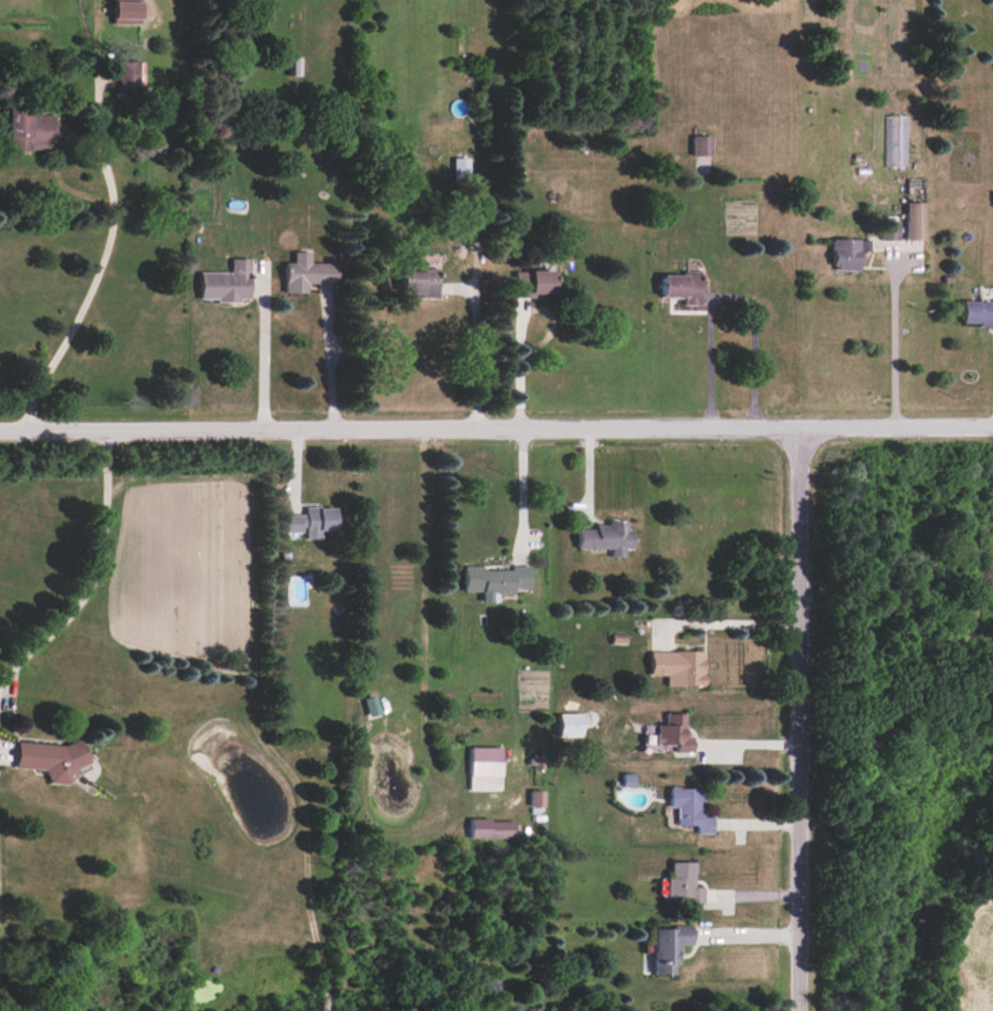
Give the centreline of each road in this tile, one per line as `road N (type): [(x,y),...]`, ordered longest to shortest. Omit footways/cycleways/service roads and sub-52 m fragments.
road 1 (residential): [(992,428),(0,435)]
road 2 (tertiary): [(800,429),(799,1010)]

